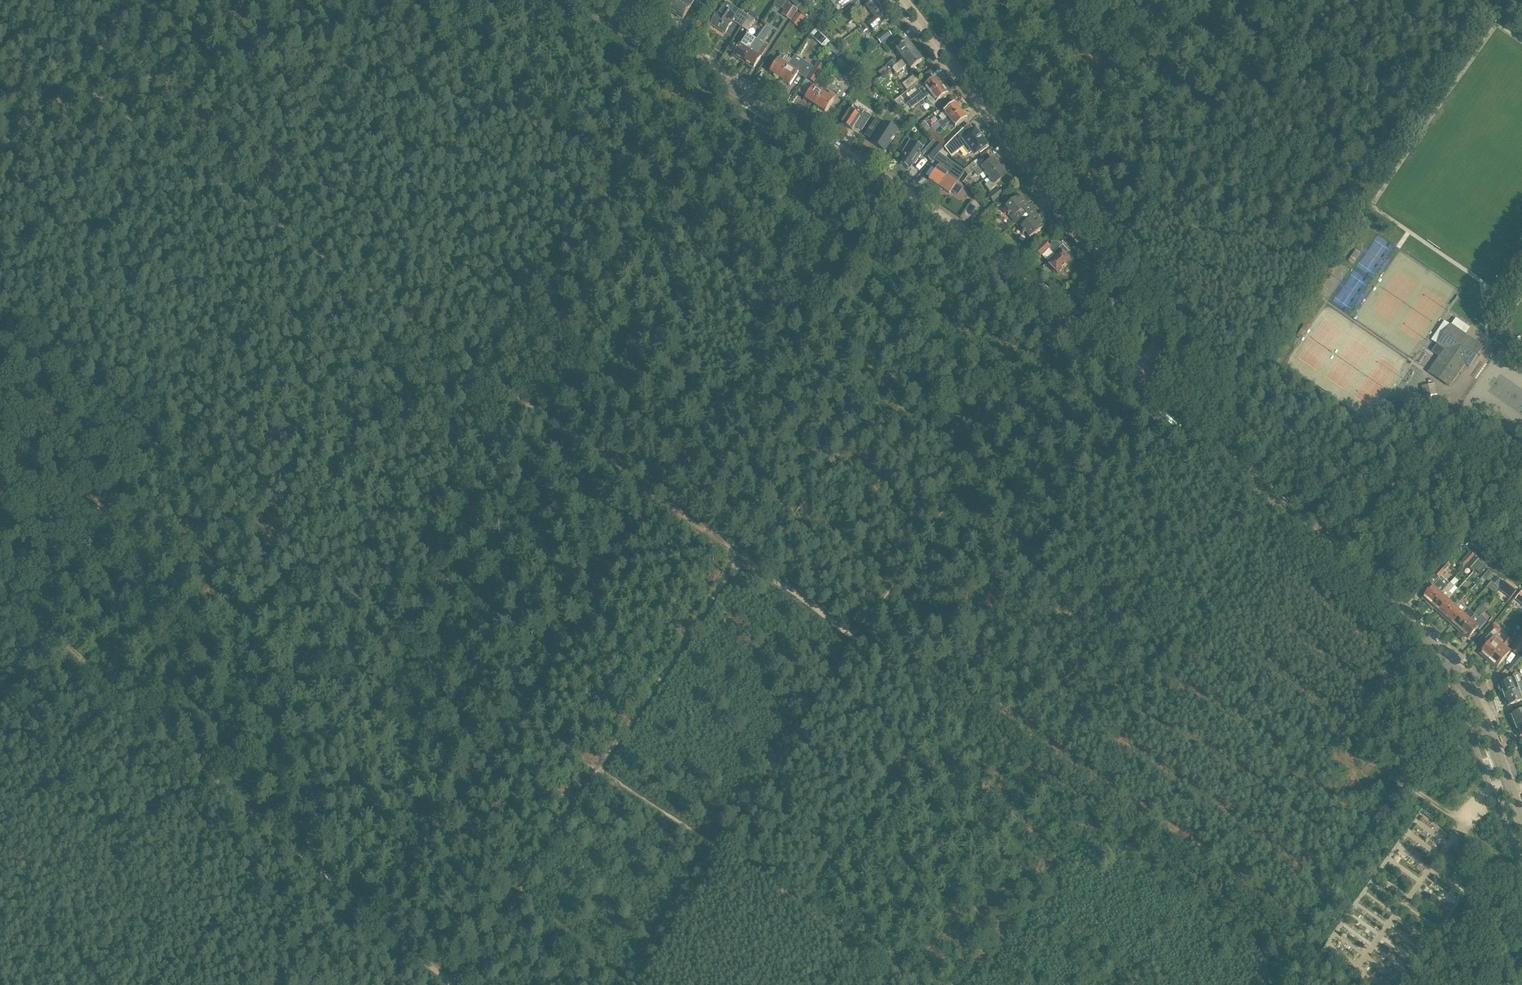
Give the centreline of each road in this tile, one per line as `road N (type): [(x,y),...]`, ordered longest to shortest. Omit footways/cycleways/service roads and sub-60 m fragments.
road 1 (tertiary): [(1139,378),(998,265),(596,0)]
road 2 (track): [(480,984),(0,589)]
road 3 (tertiary): [(1521,820),(1479,709),(1436,645),(1139,378)]
road 4 (residential): [(1139,378),(1157,352),(1155,327),(902,0)]
road 5 (track): [(732,860),(934,525)]
road 6 (unclassified): [(0,143),(113,41),(141,0)]

